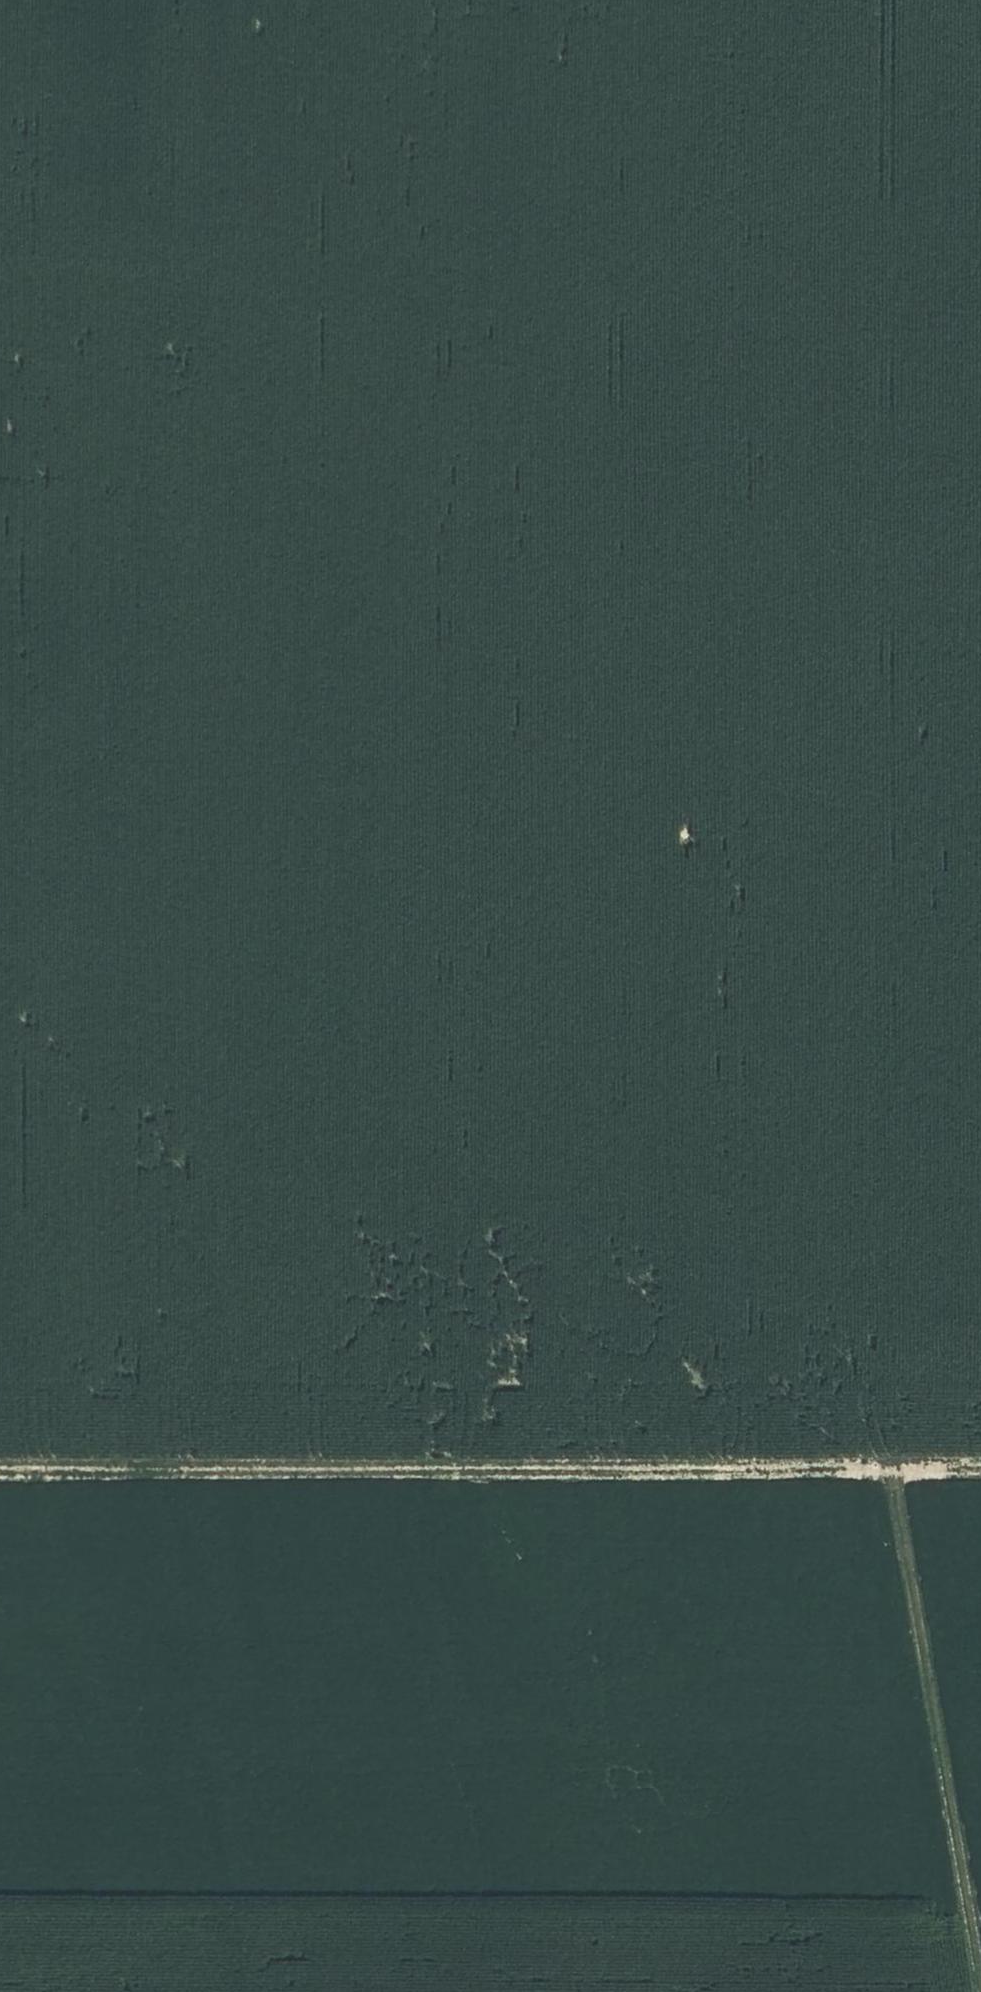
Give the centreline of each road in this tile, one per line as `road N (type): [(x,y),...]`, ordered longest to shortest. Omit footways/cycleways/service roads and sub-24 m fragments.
road 1 (track): [(0,1470),(980,1473)]
road 2 (track): [(892,1473),(980,1968)]

